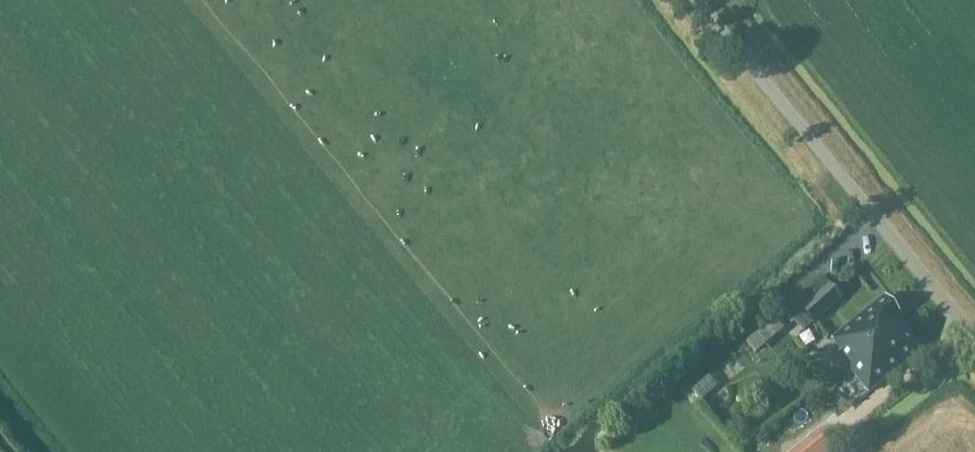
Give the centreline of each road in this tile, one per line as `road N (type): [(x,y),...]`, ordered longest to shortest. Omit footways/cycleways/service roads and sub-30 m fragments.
road 1 (unclassified): [(974,341),(692,0)]

